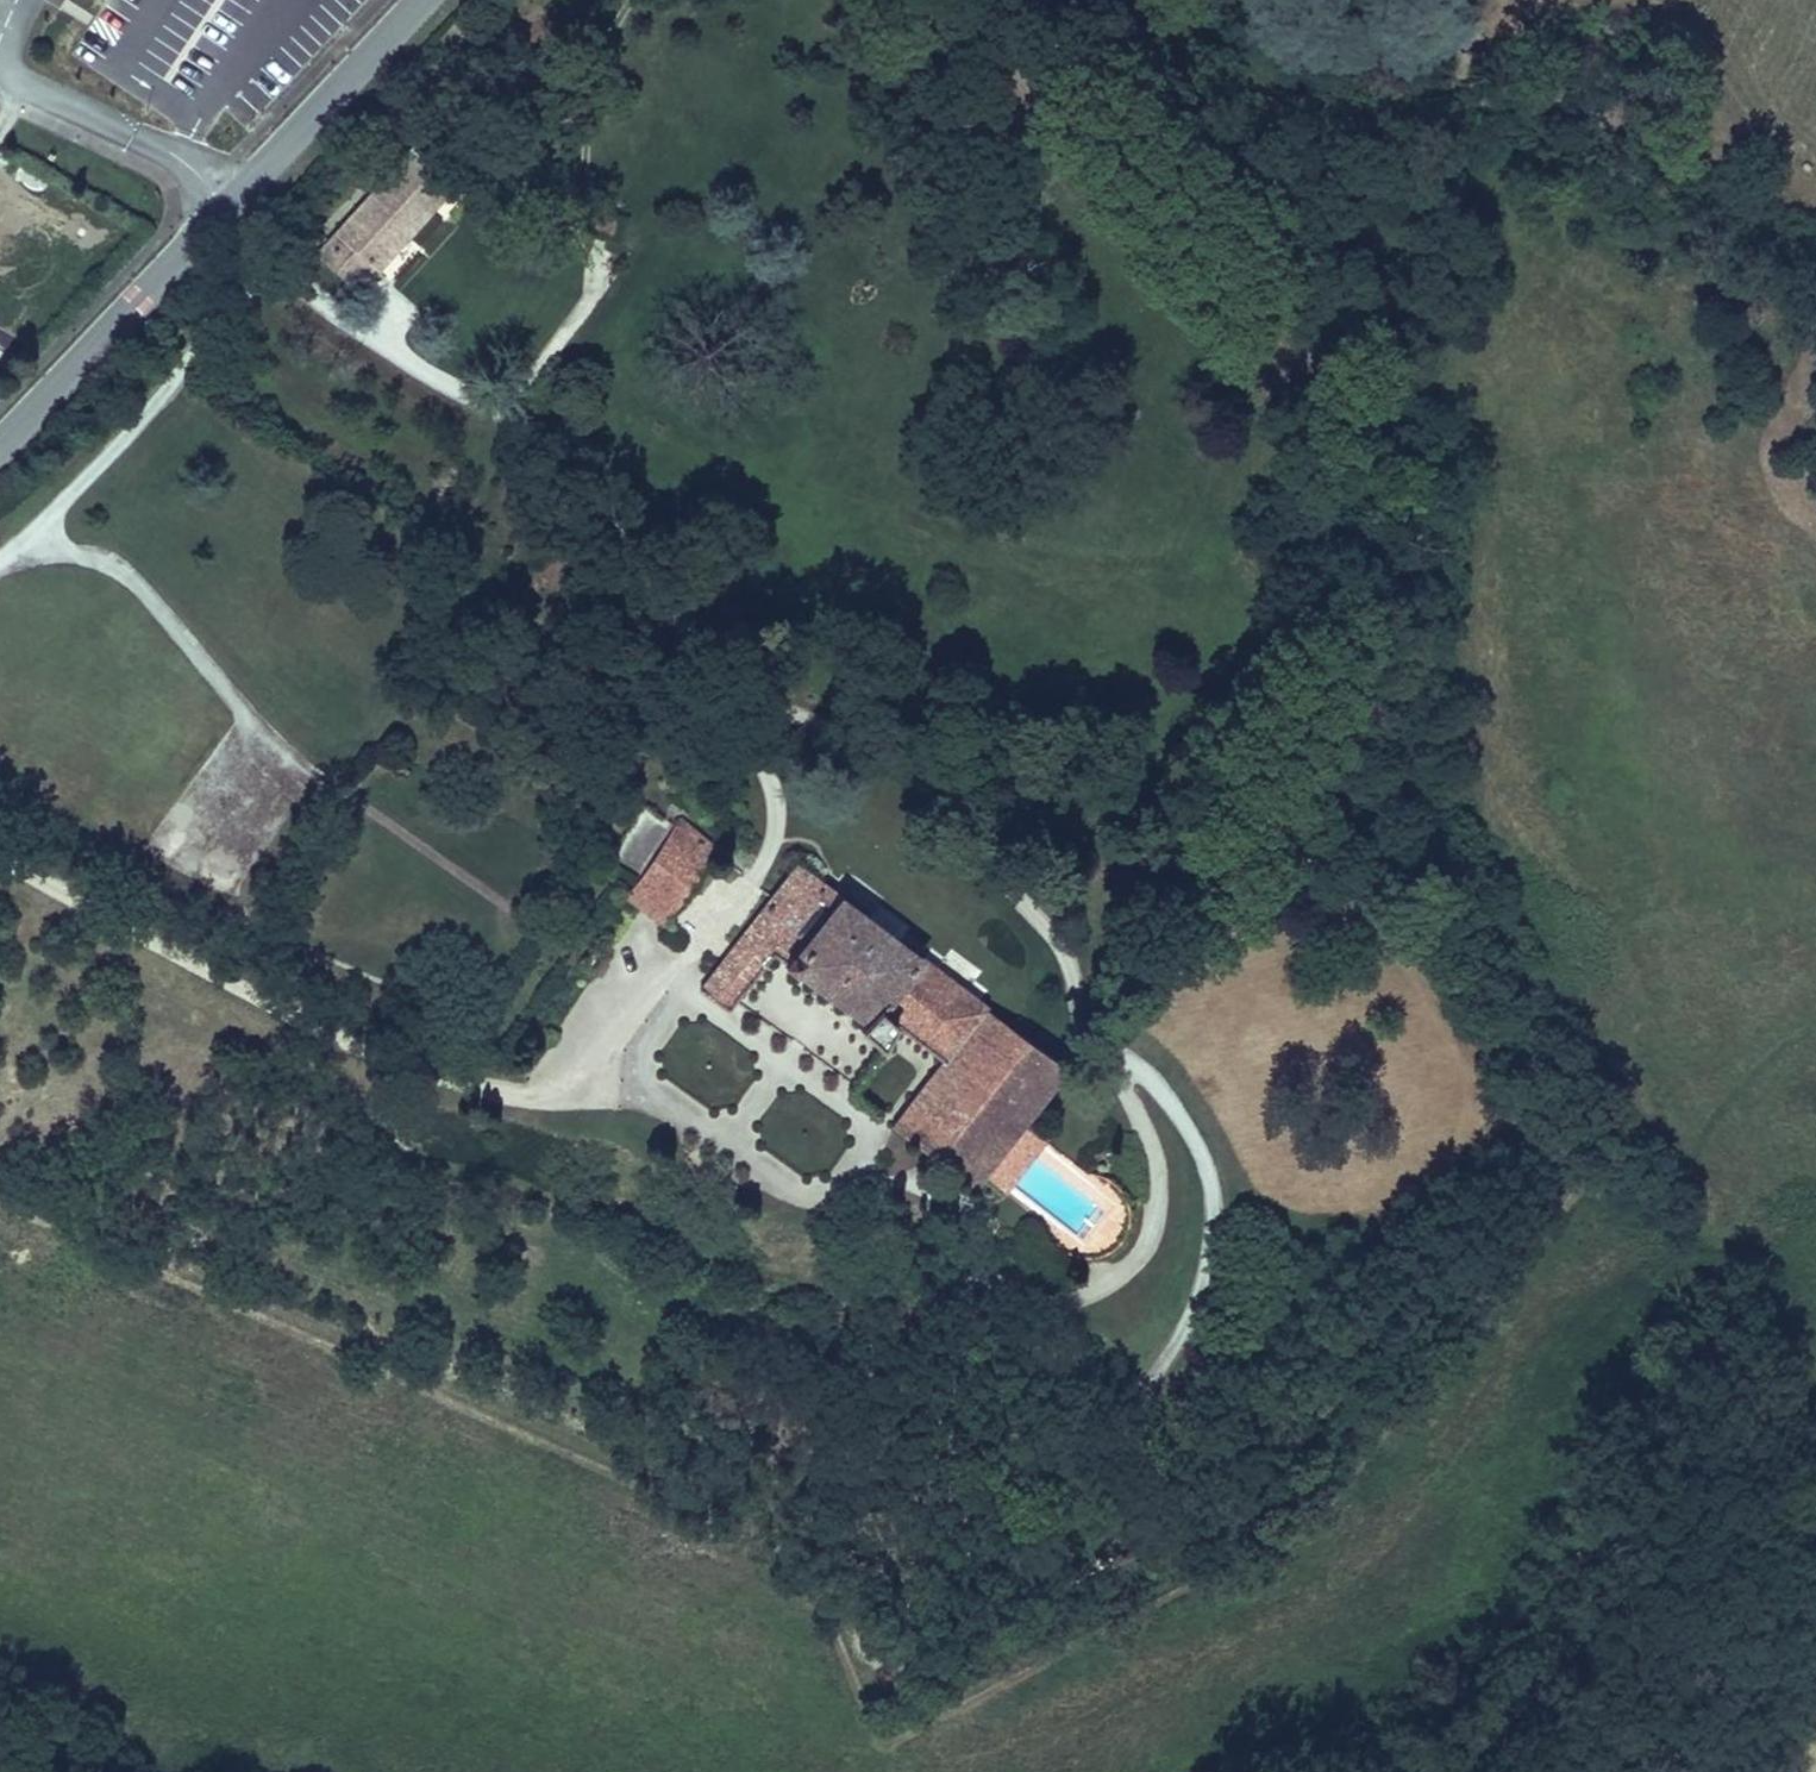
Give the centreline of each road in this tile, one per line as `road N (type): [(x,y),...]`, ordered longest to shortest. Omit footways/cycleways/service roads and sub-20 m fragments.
road 1 (track): [(0,871),(465,1090),(593,1121),(723,1003)]
road 2 (track): [(245,282),(171,388),(0,558)]
road 3 (tertiary): [(0,453),(234,202)]
road 4 (residential): [(234,202),(176,157),(14,86),(3,45),(23,0)]
road 5 (tertiary): [(234,202),(422,0)]

